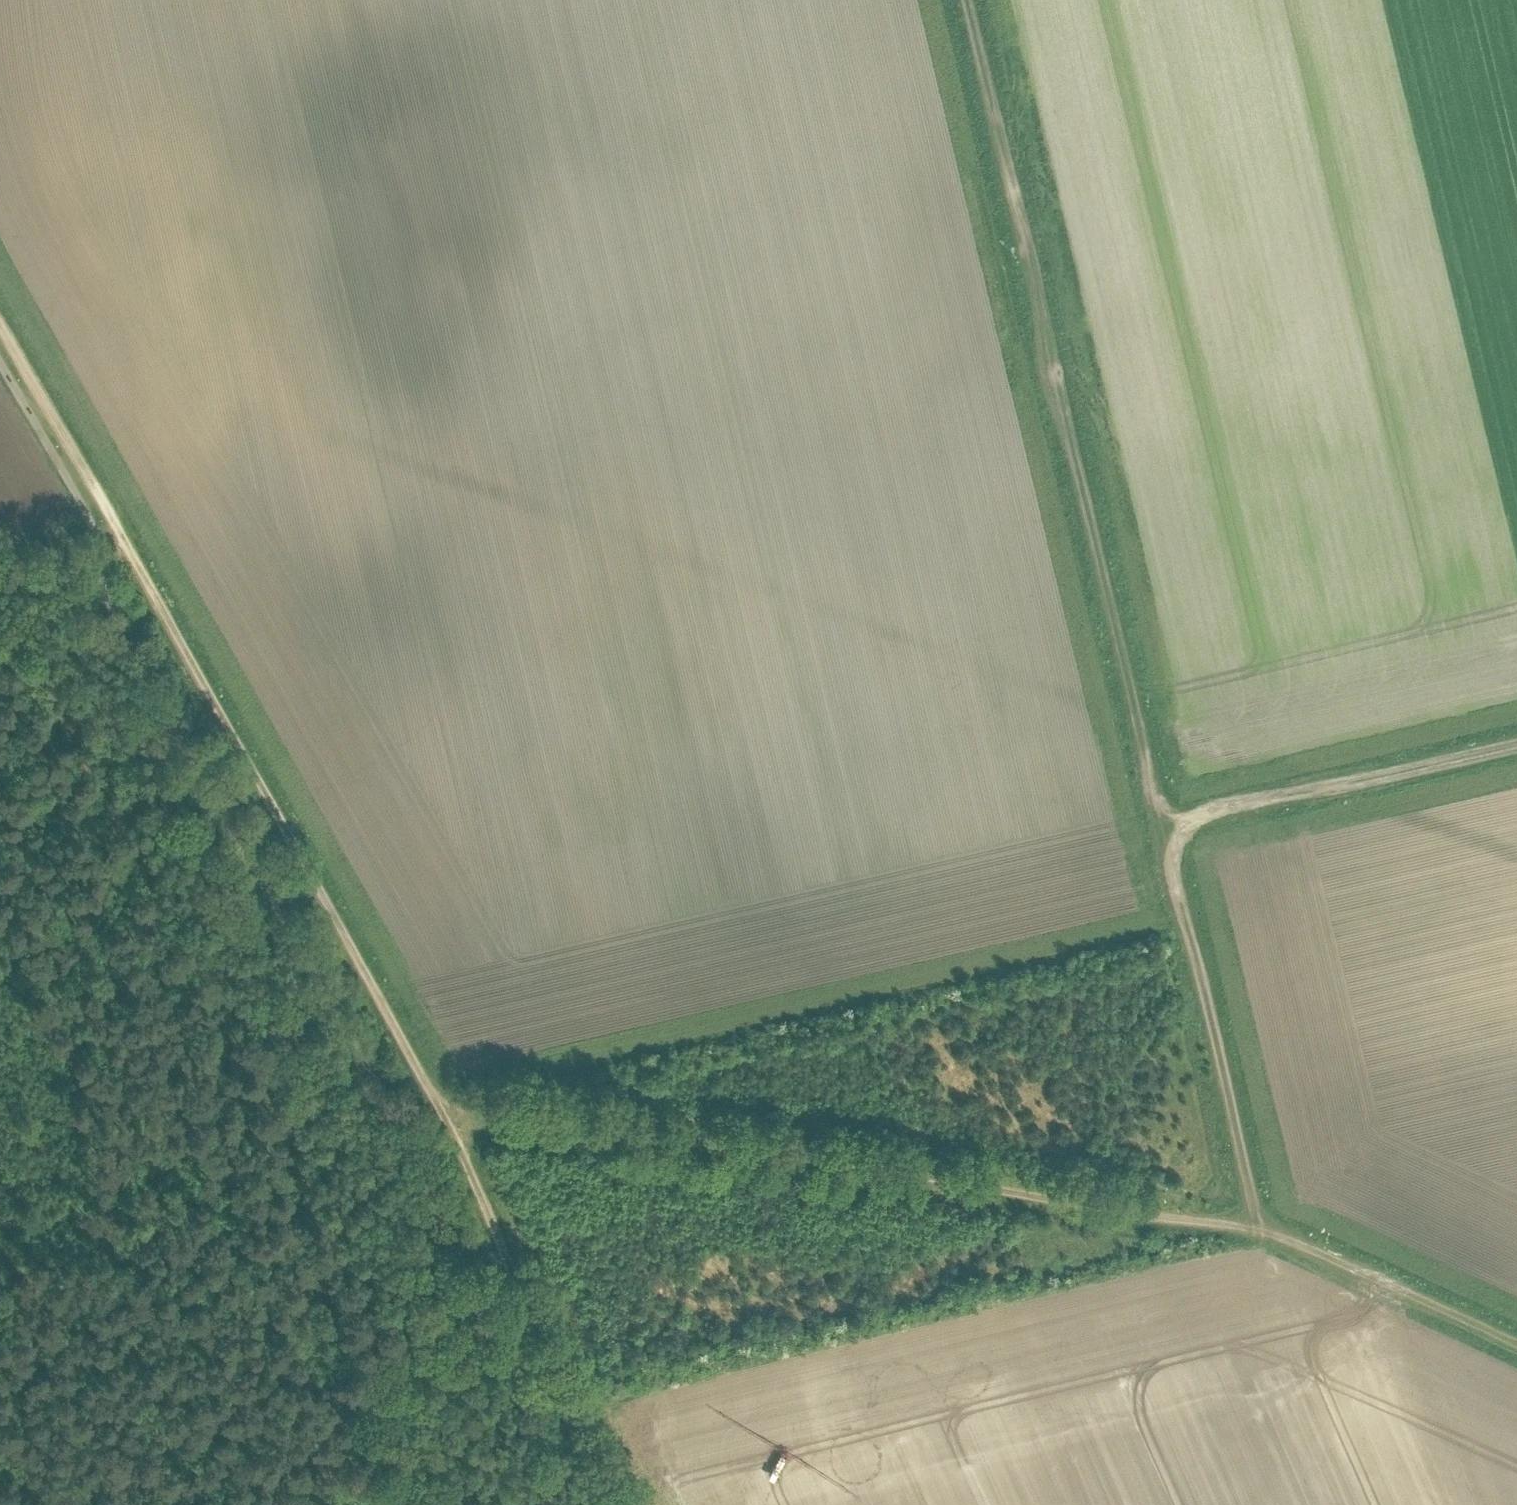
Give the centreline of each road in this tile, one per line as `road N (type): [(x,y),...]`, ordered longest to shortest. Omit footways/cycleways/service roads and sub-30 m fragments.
road 1 (track): [(1163,827),(966,0)]
road 2 (track): [(435,1104),(1256,1227)]
road 3 (track): [(435,1104),(117,532)]
road 4 (track): [(611,1504),(435,1104)]
road 5 (track): [(1256,1227),(1163,827)]
road 6 (track): [(1256,1227),(1516,1348)]
road 7 (track): [(117,532),(0,316)]

